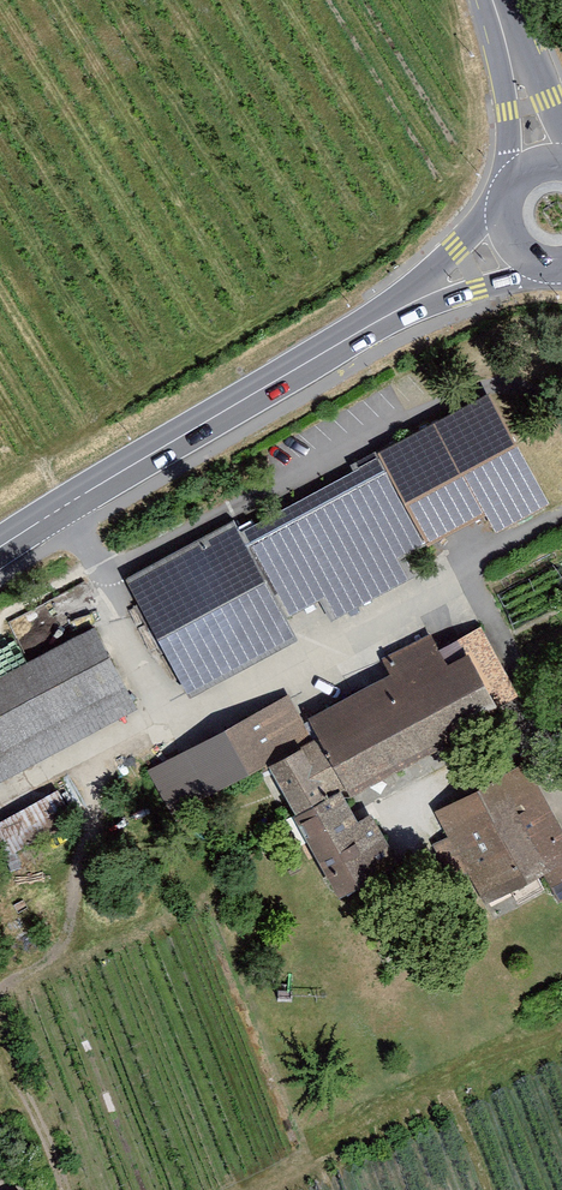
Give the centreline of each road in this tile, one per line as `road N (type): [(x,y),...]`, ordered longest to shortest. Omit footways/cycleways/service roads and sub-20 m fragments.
road 1 (secondary): [(0,548),(370,326)]
road 2 (secondary): [(510,195),(370,326)]
road 3 (secondary): [(490,0),(514,187)]
road 4 (secondary): [(370,326),(544,262)]
road 5 (secondary): [(561,125),(493,0)]

